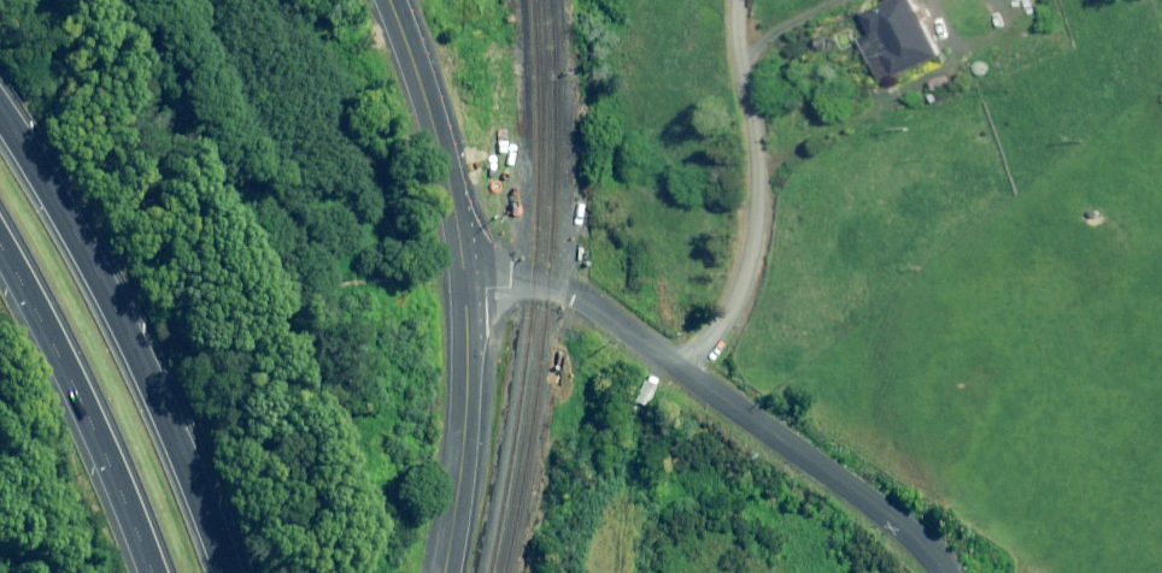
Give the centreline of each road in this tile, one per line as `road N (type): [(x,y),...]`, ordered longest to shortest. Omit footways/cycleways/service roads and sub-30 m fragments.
road 1 (motorway): [(0,114),(106,292),(226,572)]
road 2 (unclassified): [(689,375),(714,340),(749,246),(735,0)]
road 3 (motorway): [(148,572),(80,401),(0,243)]
road 4 (unclassified): [(945,572),(888,512),(689,375)]
road 5 (unclassified): [(388,0),(445,170),(465,290)]
road 6 (unclassified): [(465,290),(466,410),(445,572)]
road 7 (unclassified): [(689,375),(561,293),(465,290)]

